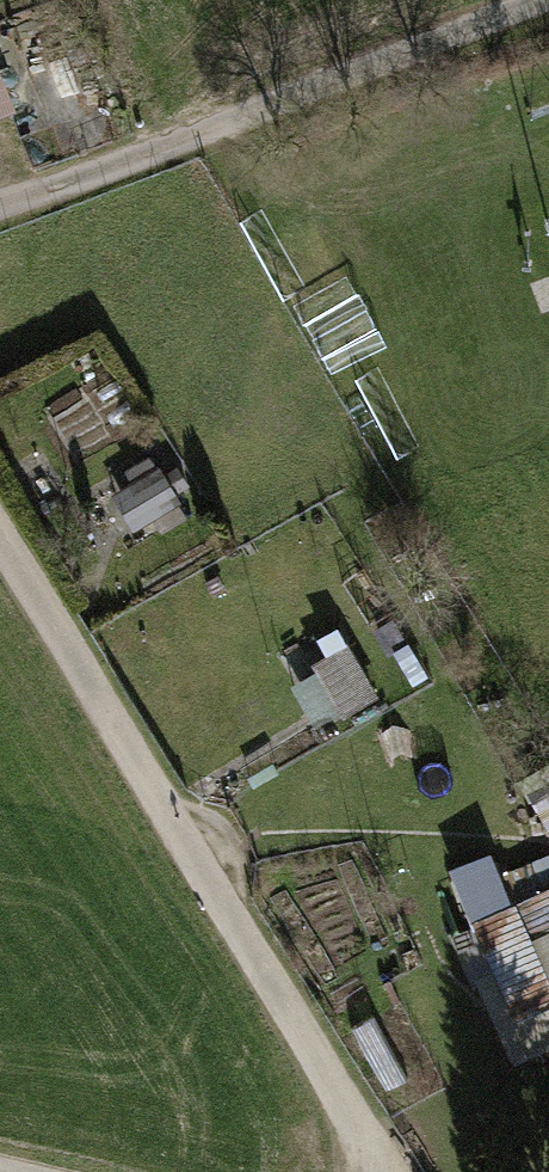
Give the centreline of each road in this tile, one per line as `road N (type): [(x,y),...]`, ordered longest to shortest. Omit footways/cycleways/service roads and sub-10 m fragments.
road 1 (track): [(370,1171),(0,548)]
road 2 (track): [(548,12),(0,228)]

